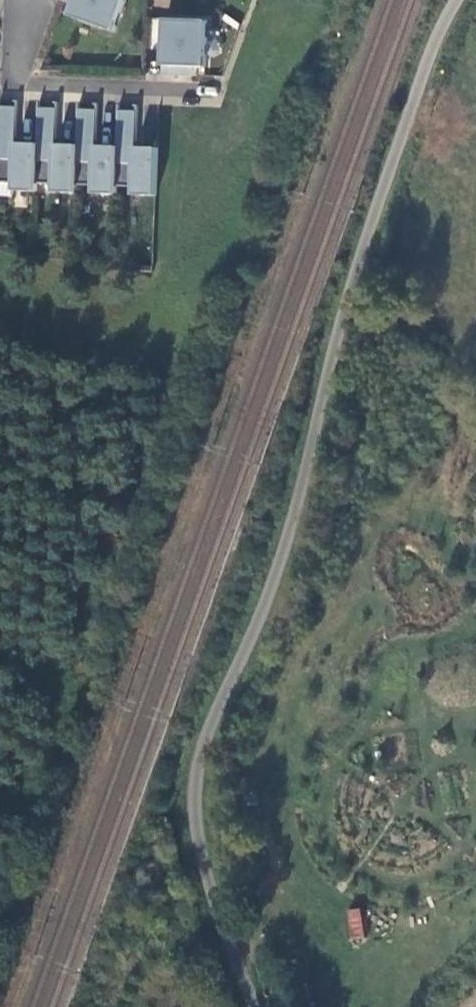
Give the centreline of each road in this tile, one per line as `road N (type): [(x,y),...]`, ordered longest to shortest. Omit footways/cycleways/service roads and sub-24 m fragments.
road 1 (unclassified): [(457,0),(359,263),(261,615),(199,761),(200,851),(253,1006)]
road 2 (residential): [(45,0),(13,83),(220,91)]

